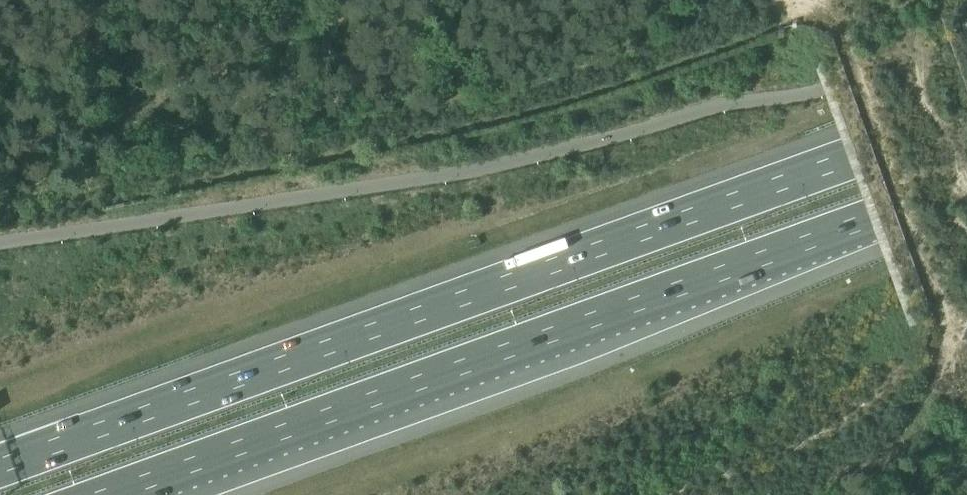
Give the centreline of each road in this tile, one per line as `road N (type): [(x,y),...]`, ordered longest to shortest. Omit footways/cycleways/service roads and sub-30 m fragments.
road 1 (motorway): [(966,116),(0,467)]
road 2 (motorway): [(112,494),(966,185)]

